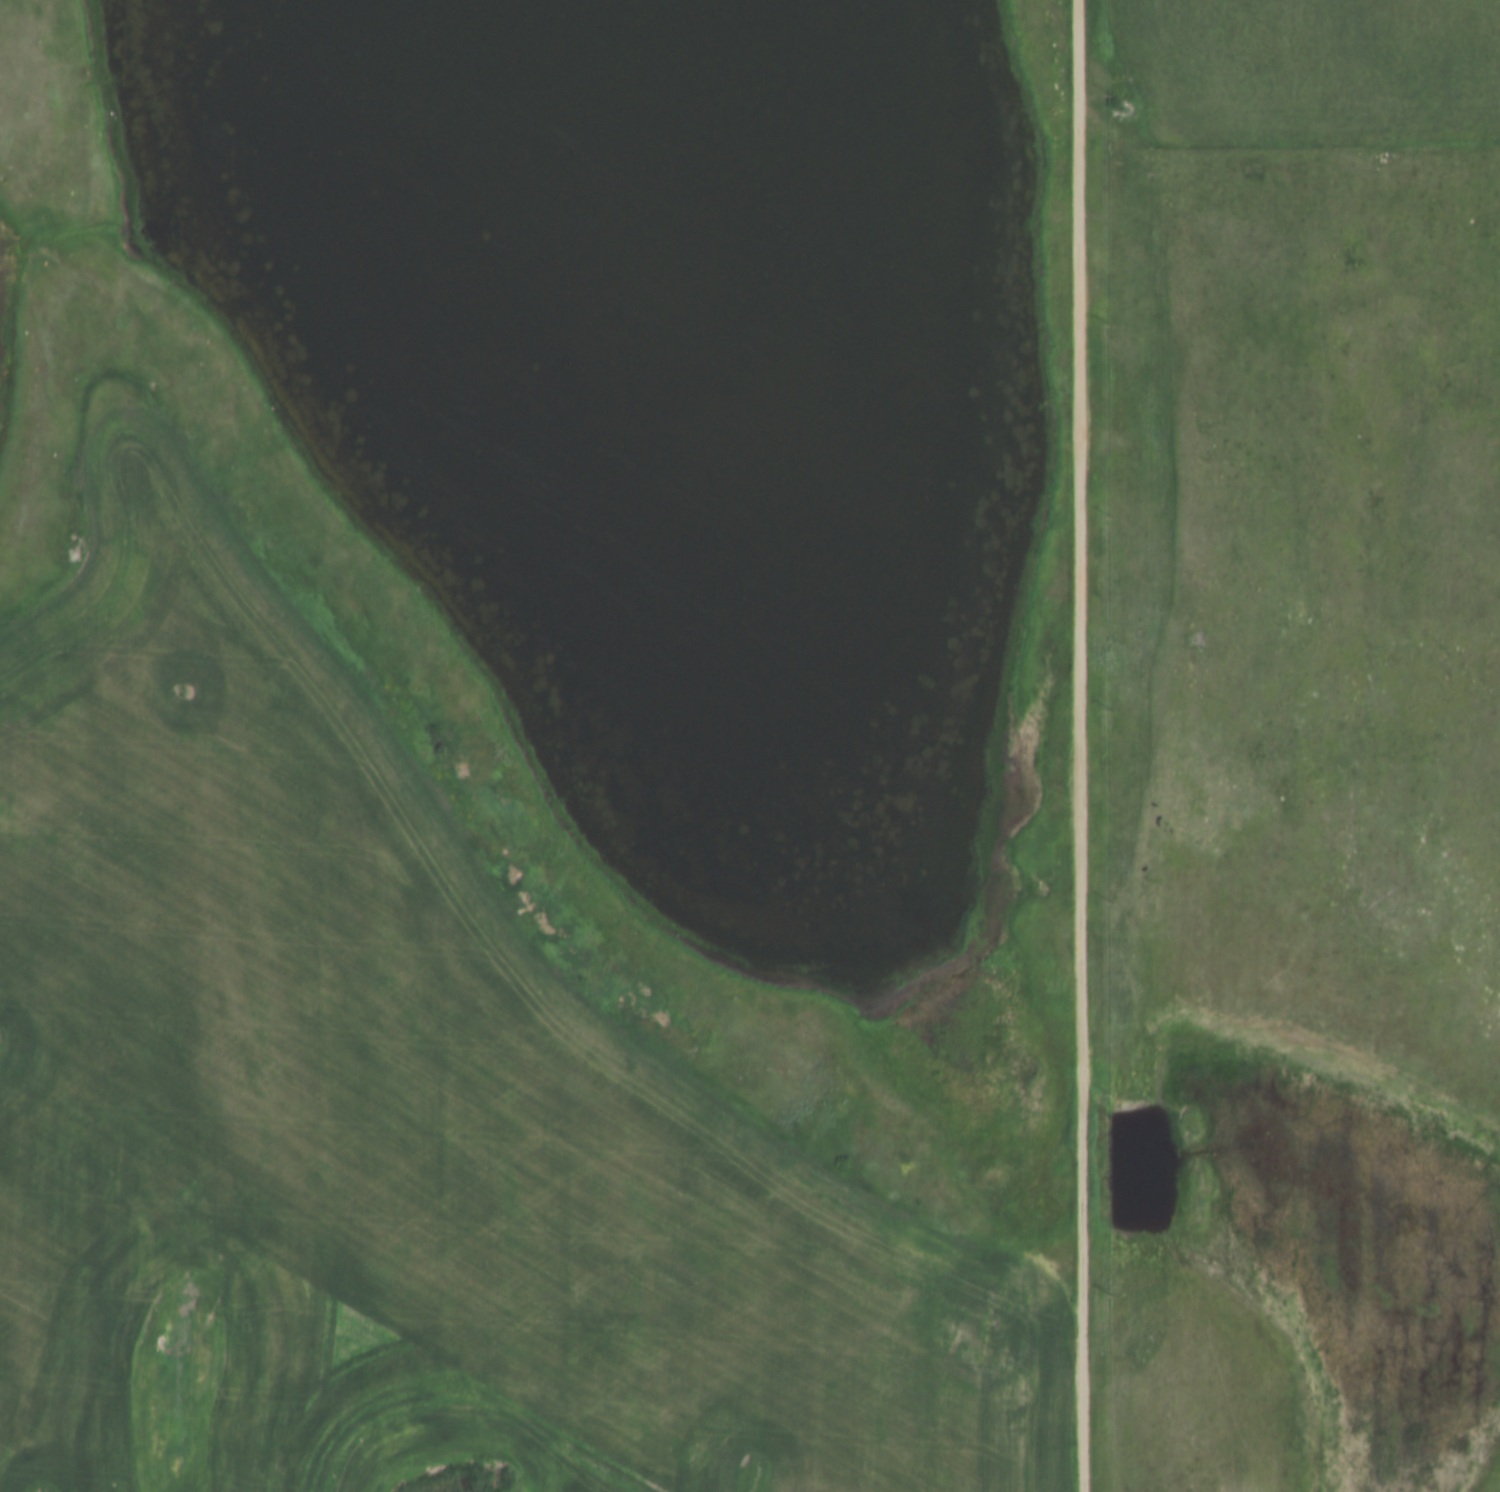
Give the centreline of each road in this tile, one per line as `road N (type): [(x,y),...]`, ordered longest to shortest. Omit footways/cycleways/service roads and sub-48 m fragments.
road 1 (residential): [(1084,1491),(1080,0)]

